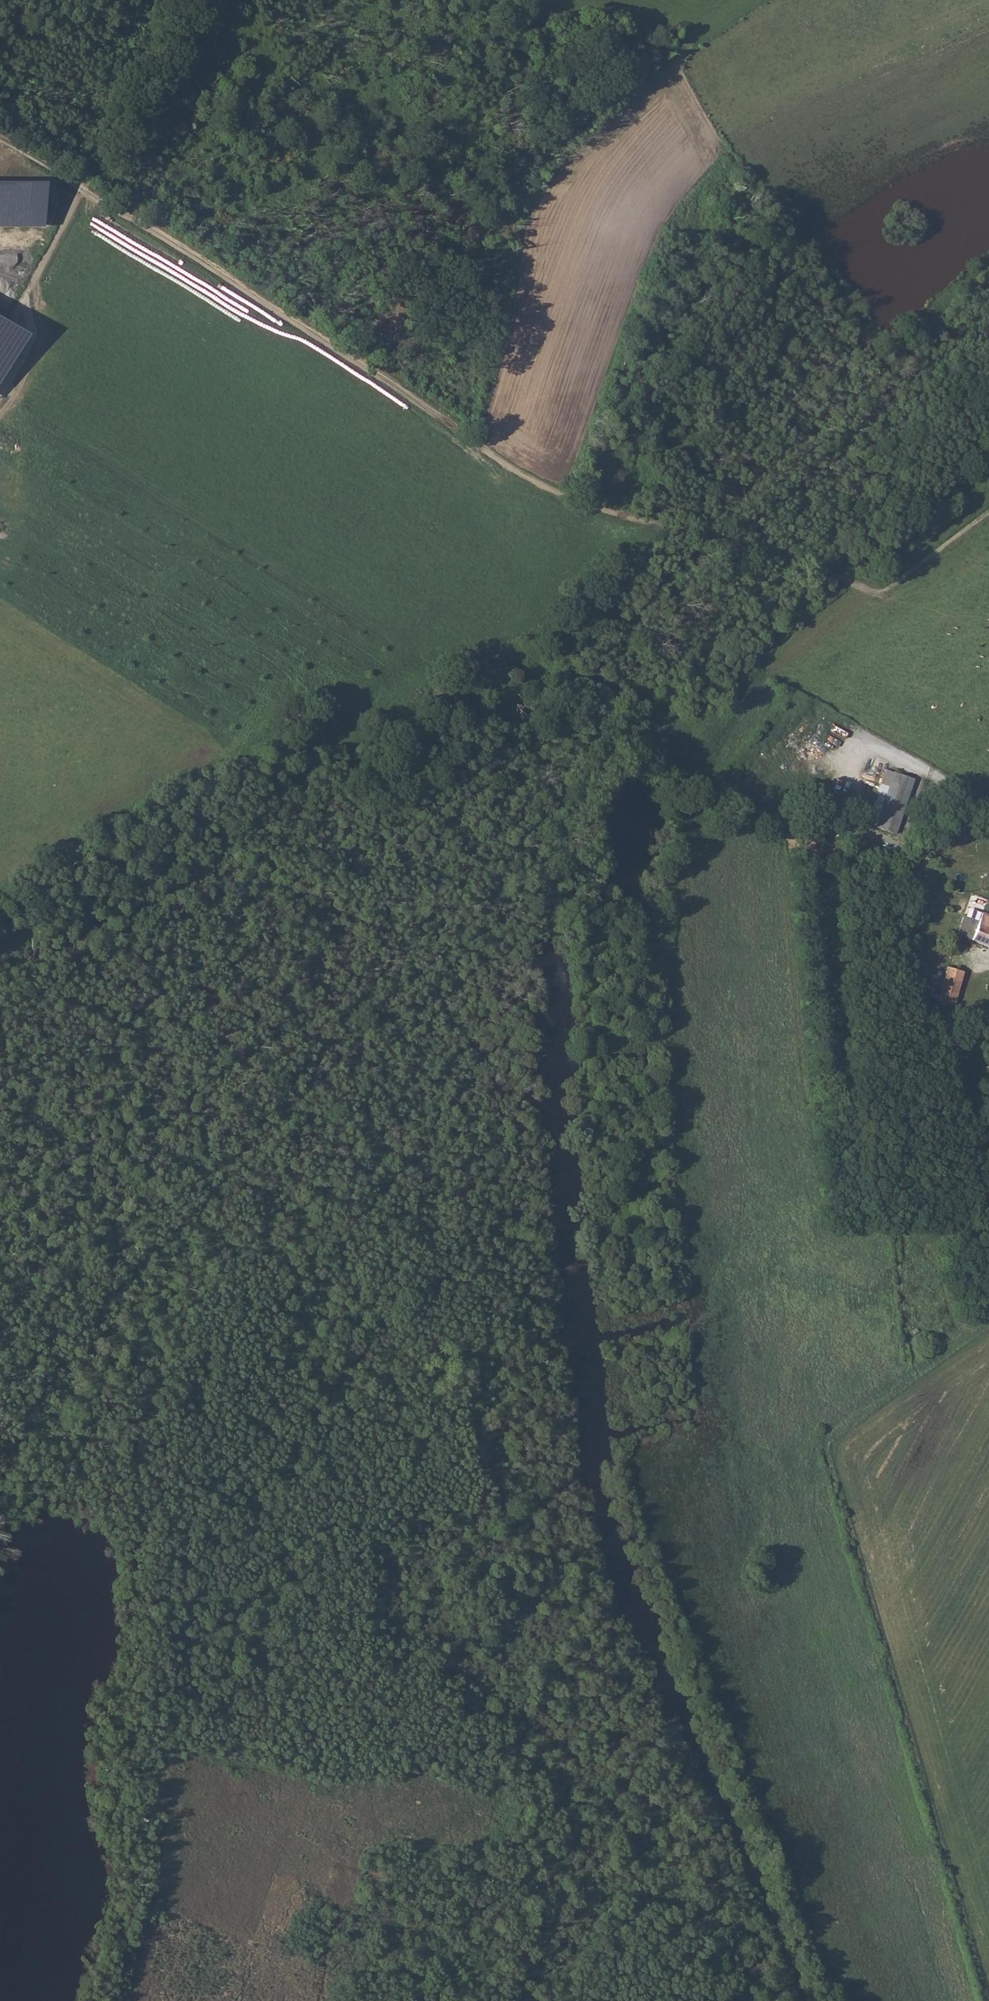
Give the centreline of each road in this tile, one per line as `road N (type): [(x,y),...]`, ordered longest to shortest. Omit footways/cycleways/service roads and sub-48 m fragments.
road 1 (track): [(0,136),(523,474),(654,524)]
road 2 (track): [(0,403),(41,338),(35,288),(191,0)]
road 3 (track): [(877,761),(925,778),(988,820)]

